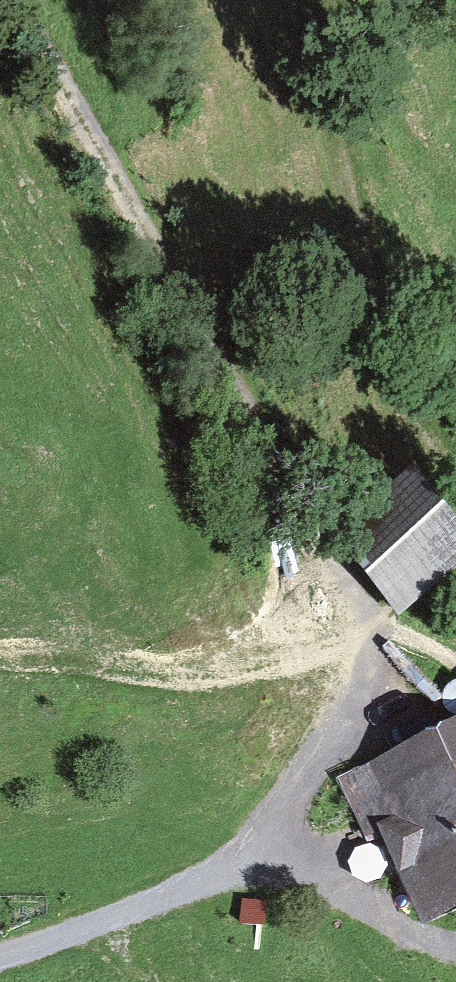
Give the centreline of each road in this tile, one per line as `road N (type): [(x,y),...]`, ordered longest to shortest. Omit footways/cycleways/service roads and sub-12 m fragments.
road 1 (track): [(0,960),(202,882),(262,845),(300,784),(365,716),(381,665),(379,640),(341,567),(117,162),(7,0)]
road 2 (track): [(455,476),(374,322),(311,0)]
road 3 (track): [(262,845),(363,909),(404,927),(455,934)]

